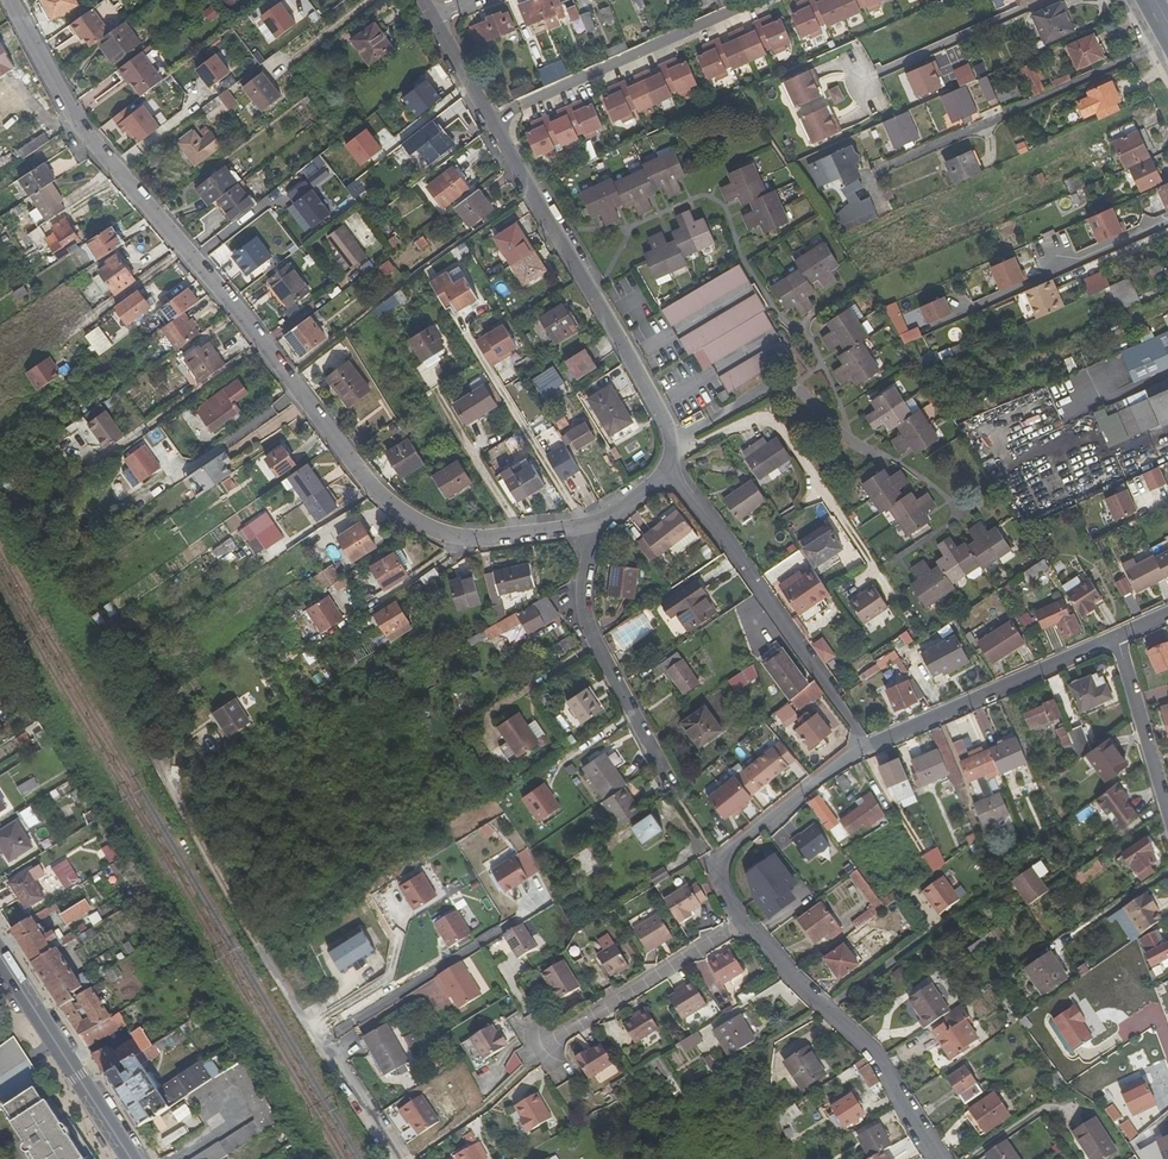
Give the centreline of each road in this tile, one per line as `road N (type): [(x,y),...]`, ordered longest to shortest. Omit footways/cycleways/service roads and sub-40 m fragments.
road 1 (residential): [(589,526),(460,537),(413,519),(378,493),(249,324),(86,134),(10,0)]
road 2 (residential): [(402,1158),(312,1022),(296,1011),(51,584)]
road 3 (residential): [(493,124),(657,404),(672,471)]
road 4 (residential): [(672,471),(868,746)]
road 5 (residential): [(742,922),(871,1049),(940,1158)]
road 6 (residential): [(756,0),(493,124)]
road 7 (residential): [(589,526),(588,624),(673,782)]
road 8 (residential): [(868,746),(1117,637)]
road 9 (residential): [(868,746),(724,857),(721,879),(742,922)]
road 10 (tertiary): [(131,1158),(0,956)]
road 11 (residential): [(742,922),(545,1050)]
road 12 (residential): [(1167,812),(1117,637)]
road 13 (residential): [(434,18),(493,124)]

